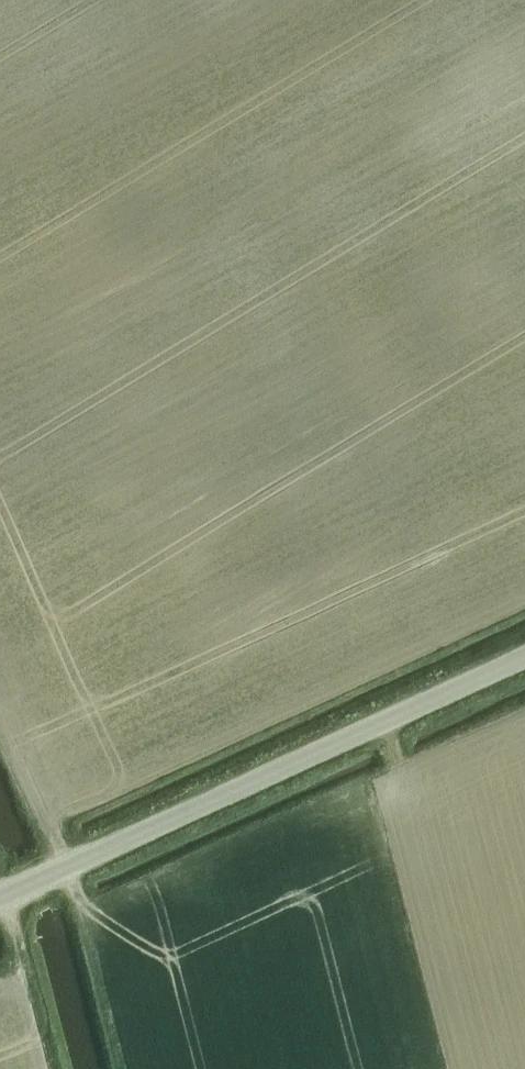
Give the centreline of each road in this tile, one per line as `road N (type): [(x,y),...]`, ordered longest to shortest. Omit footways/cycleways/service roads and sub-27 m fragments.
road 1 (unclassified): [(0,902),(524,663)]

